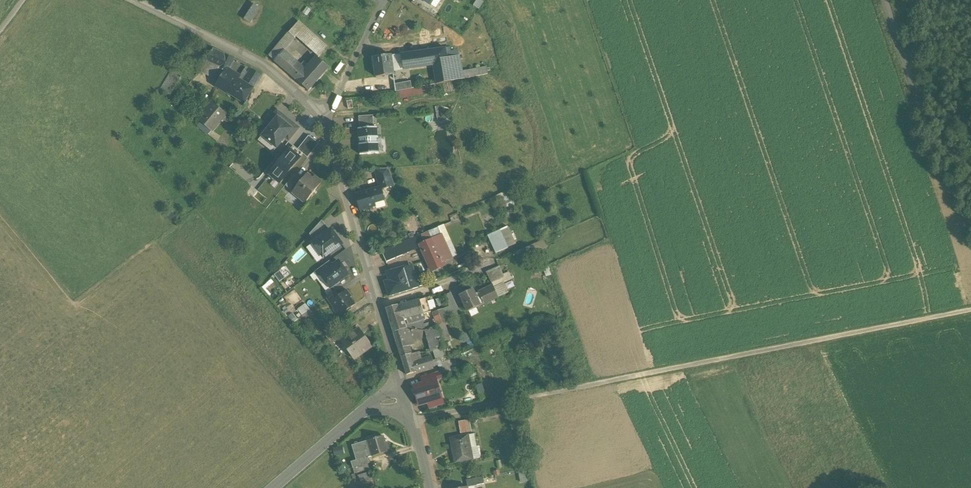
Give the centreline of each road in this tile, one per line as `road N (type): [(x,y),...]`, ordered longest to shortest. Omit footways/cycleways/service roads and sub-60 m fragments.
road 1 (track): [(970,310),(579,387)]
road 2 (residential): [(399,379),(323,119)]
road 3 (residential): [(323,119),(271,69),(135,0)]
road 4 (track): [(970,171),(951,160),(931,129),(885,0)]
road 5 (residential): [(386,0),(323,119)]
road 6 (residential): [(369,406),(274,487)]

